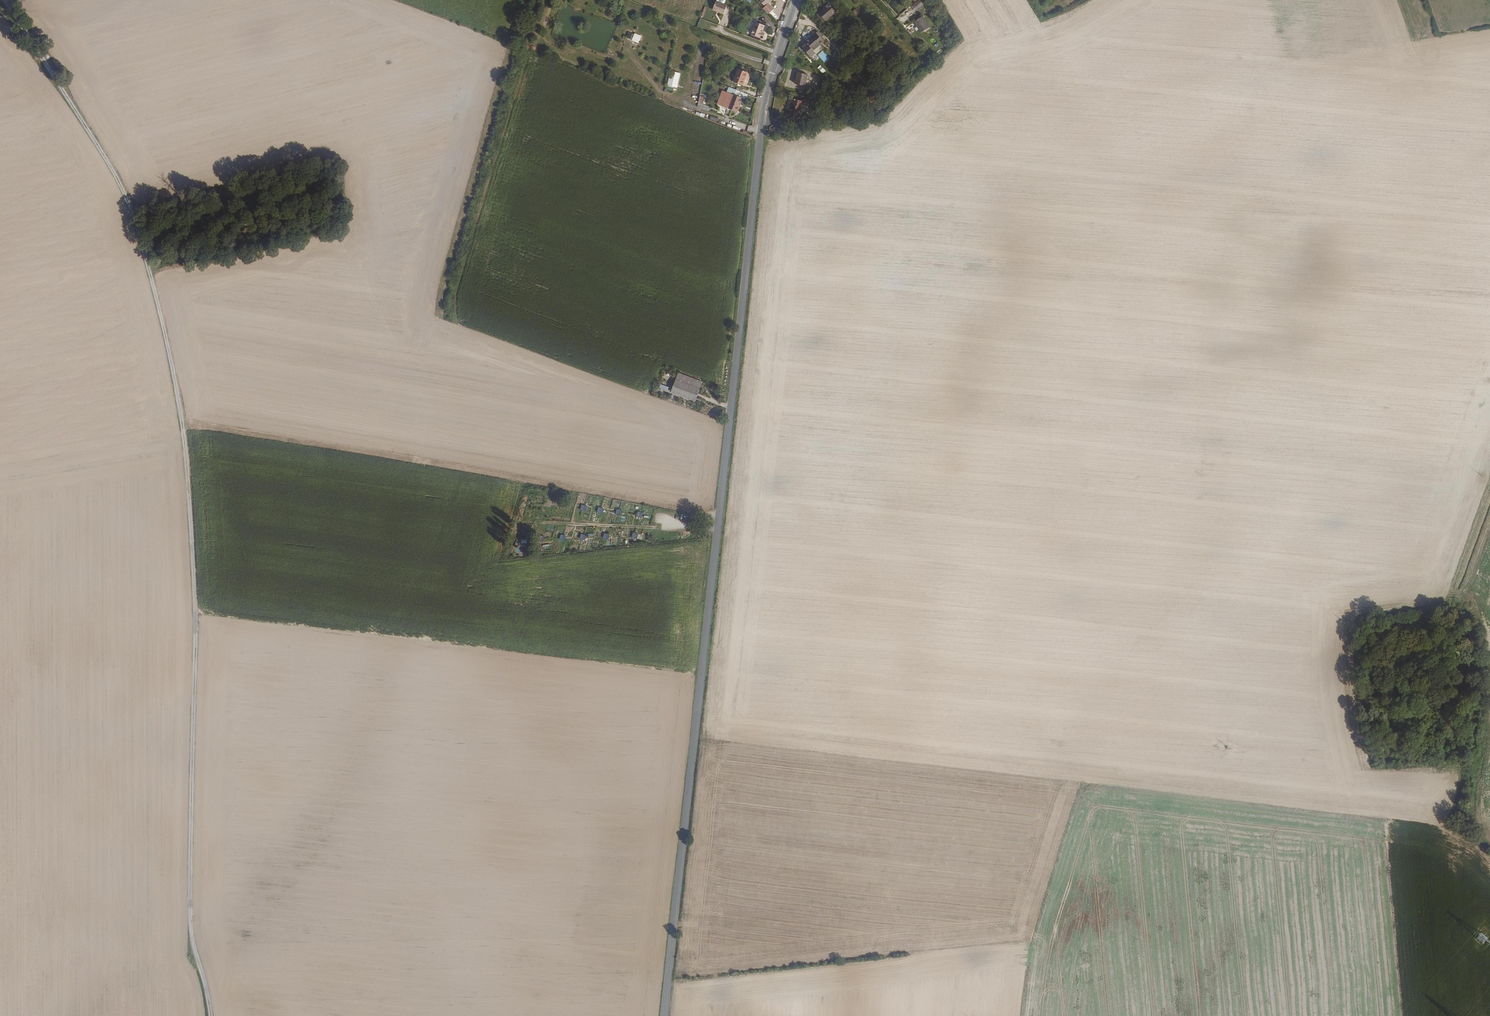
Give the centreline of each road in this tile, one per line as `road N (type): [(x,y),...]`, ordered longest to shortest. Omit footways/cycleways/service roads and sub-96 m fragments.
road 1 (tertiary): [(798,0),(760,132),(662,1015)]

